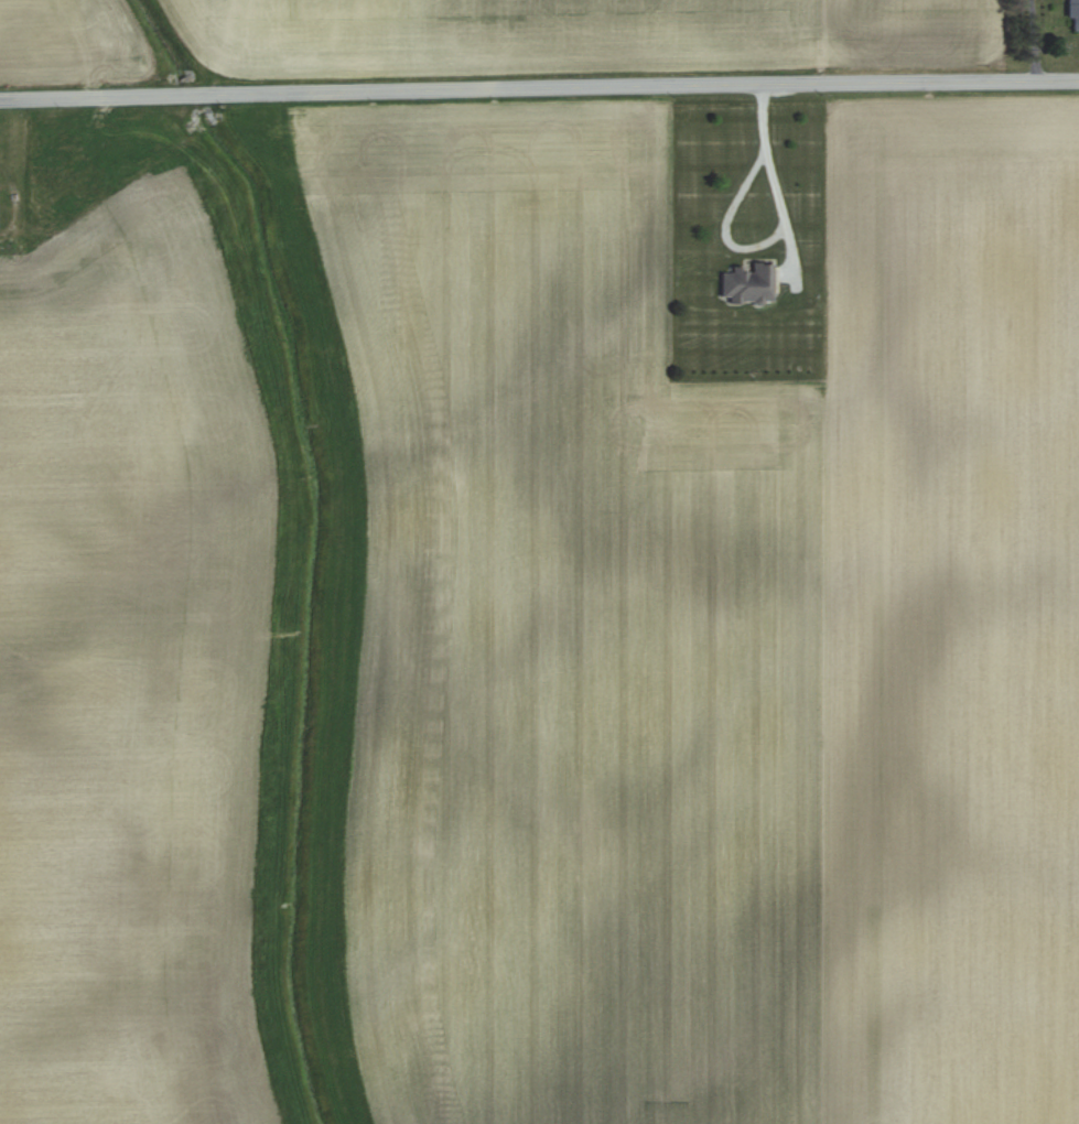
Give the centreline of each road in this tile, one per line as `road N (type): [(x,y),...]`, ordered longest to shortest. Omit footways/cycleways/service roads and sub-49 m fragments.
road 1 (residential): [(0,98),(1078,82)]

